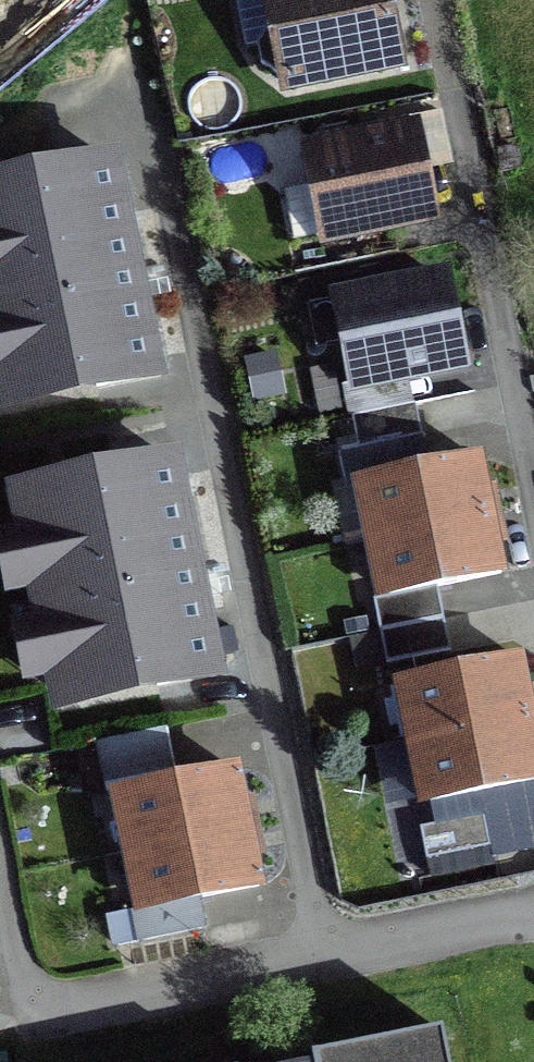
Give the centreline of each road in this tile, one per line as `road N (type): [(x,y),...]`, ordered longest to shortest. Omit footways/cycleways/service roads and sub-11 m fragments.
road 1 (residential): [(533,911),(31,1012)]

